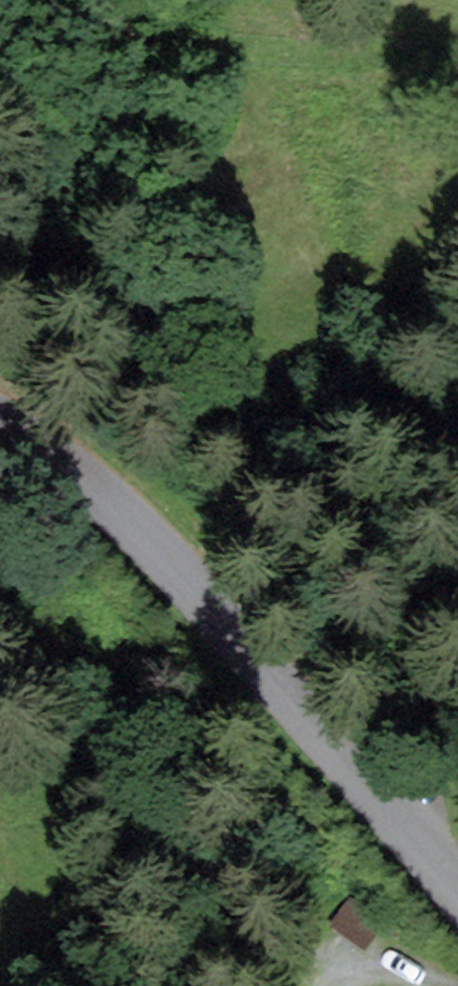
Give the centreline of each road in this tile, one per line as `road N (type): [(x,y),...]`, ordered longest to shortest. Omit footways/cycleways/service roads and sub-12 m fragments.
road 1 (unclassified): [(0,423),(59,453),(457,900)]
road 2 (track): [(457,48),(330,57),(136,33),(54,0)]

